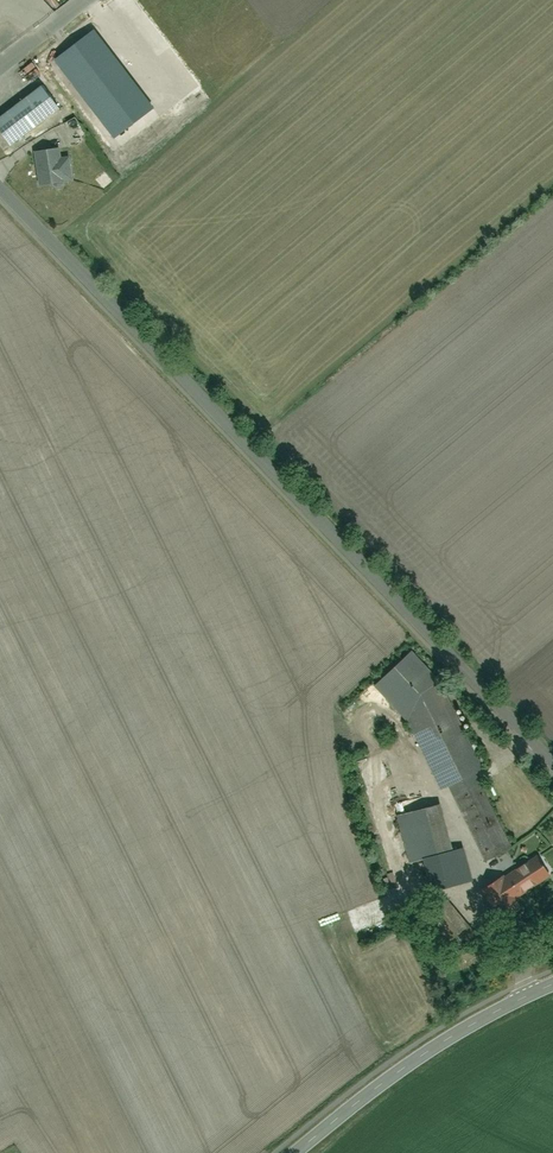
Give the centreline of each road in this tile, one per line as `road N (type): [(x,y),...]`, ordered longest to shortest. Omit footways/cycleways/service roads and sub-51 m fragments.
road 1 (residential): [(552,760),(0,190)]
road 2 (tertiary): [(552,984),(442,1041),(298,1152)]

